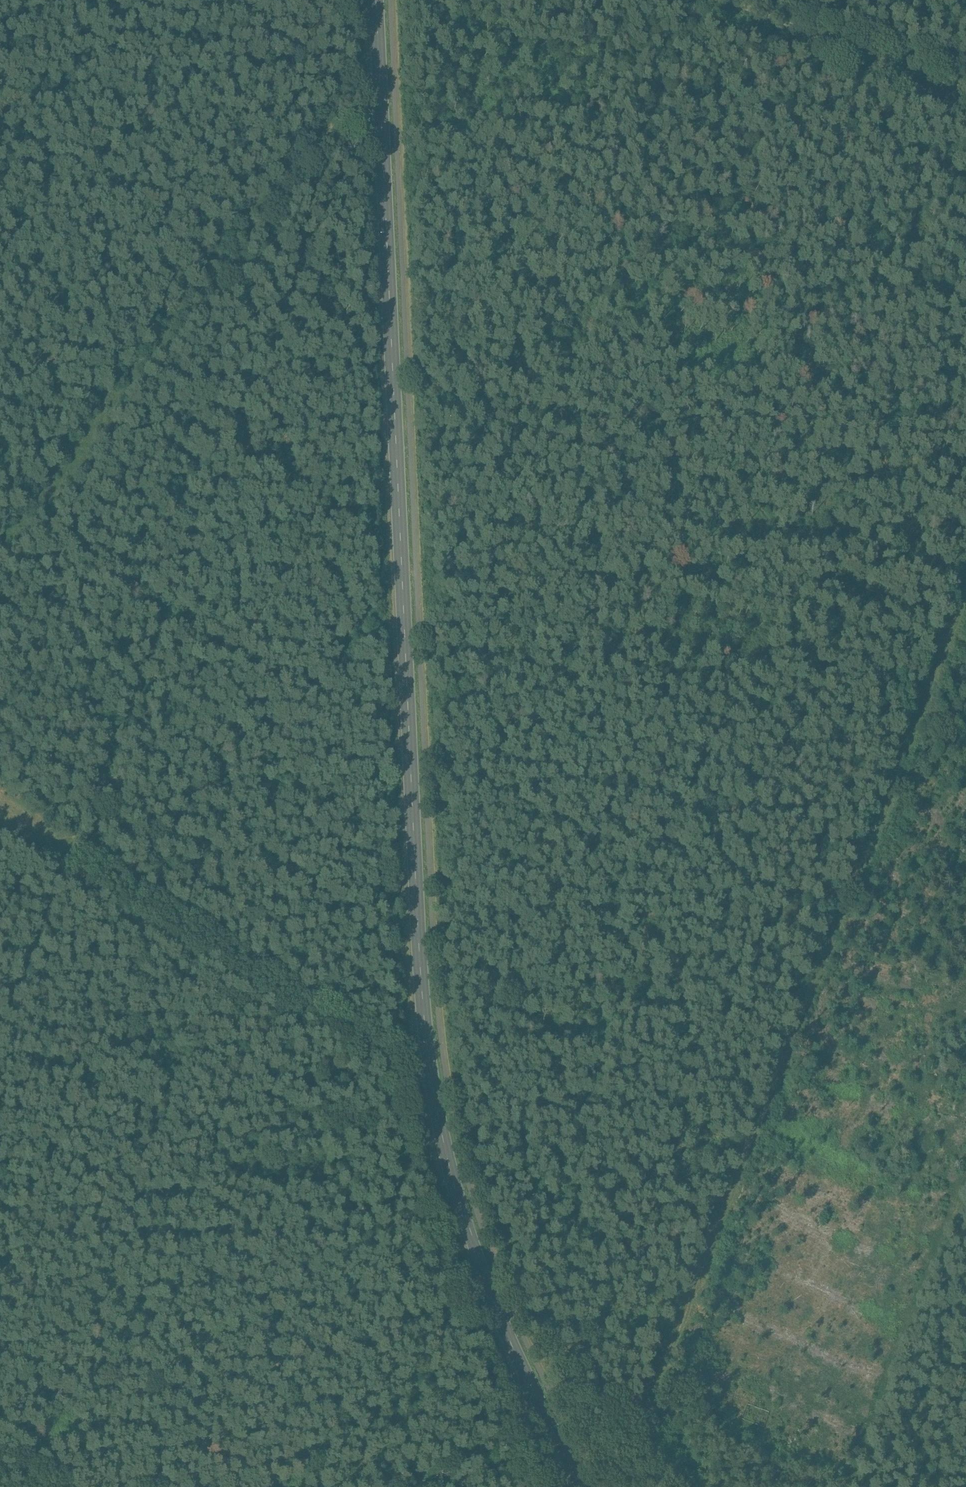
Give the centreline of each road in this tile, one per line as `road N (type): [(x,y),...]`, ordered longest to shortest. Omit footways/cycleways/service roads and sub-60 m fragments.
road 1 (primary): [(580,1486),(491,1296),(457,1193),(432,1072),(377,0)]
road 2 (track): [(965,93),(721,0)]

